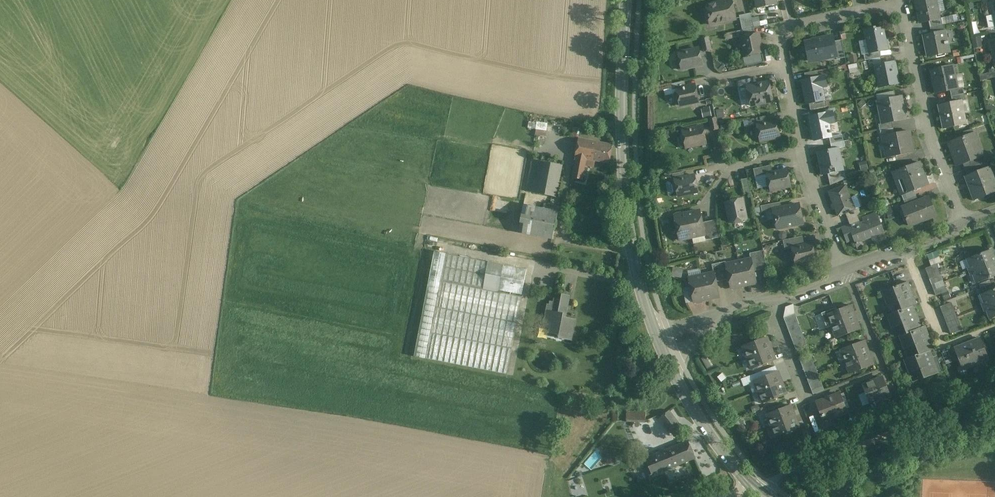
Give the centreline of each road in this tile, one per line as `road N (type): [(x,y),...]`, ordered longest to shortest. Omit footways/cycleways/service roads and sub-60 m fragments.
road 1 (residential): [(964,222),(894,10),(796,27),(783,39),(782,56),(808,175),(845,271)]
road 2 (secondary): [(626,0),(623,164),(639,282),(658,344)]
road 3 (residential): [(845,271),(658,344)]
road 4 (secondary): [(658,344),(704,427),(758,489)]
road 5 (residential): [(964,222),(845,271)]

